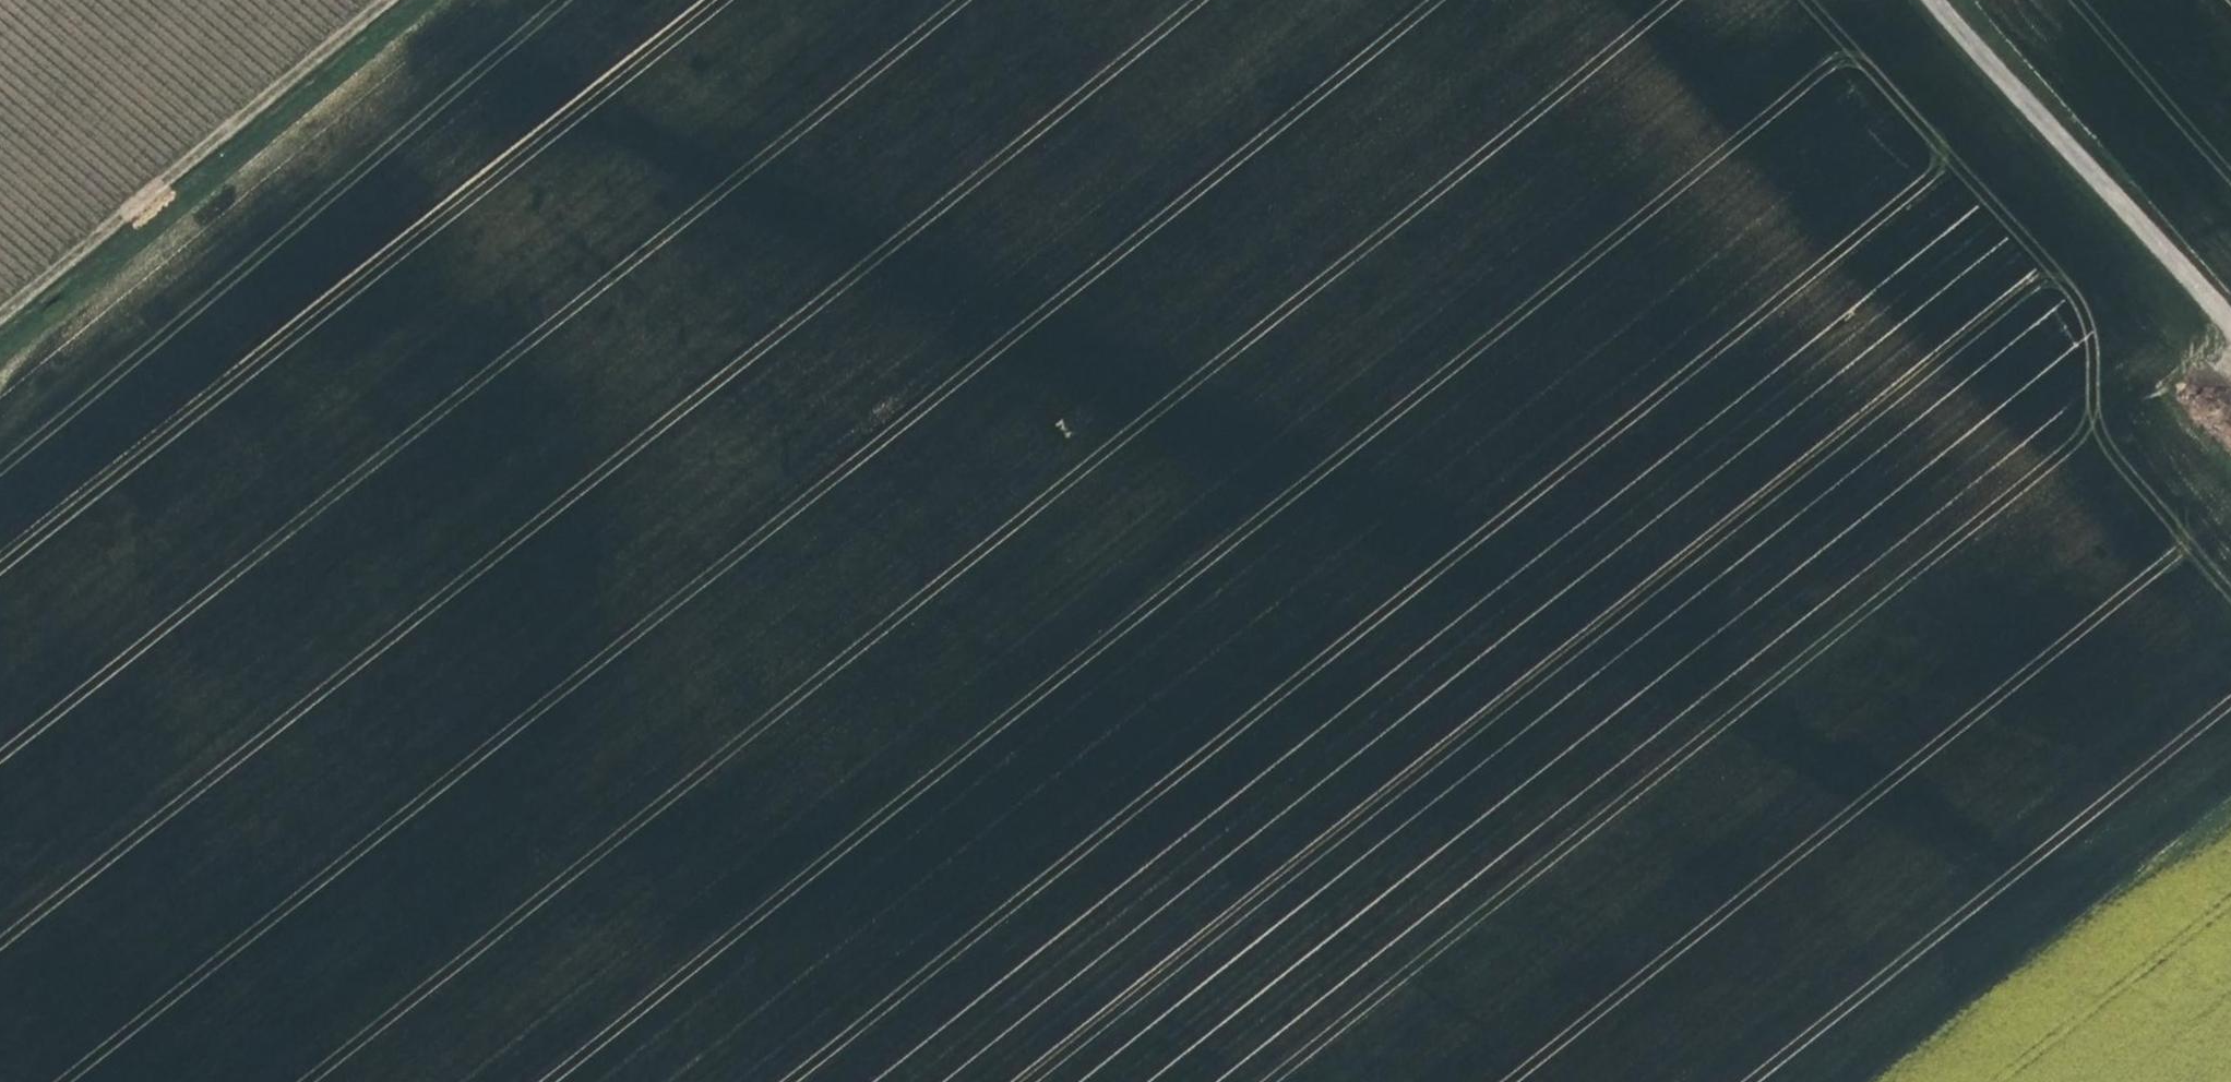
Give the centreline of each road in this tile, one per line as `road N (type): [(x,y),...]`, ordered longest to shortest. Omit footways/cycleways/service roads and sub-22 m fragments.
road 1 (track): [(387,0),(0,314)]
road 2 (track): [(1936,0),(2230,319)]

